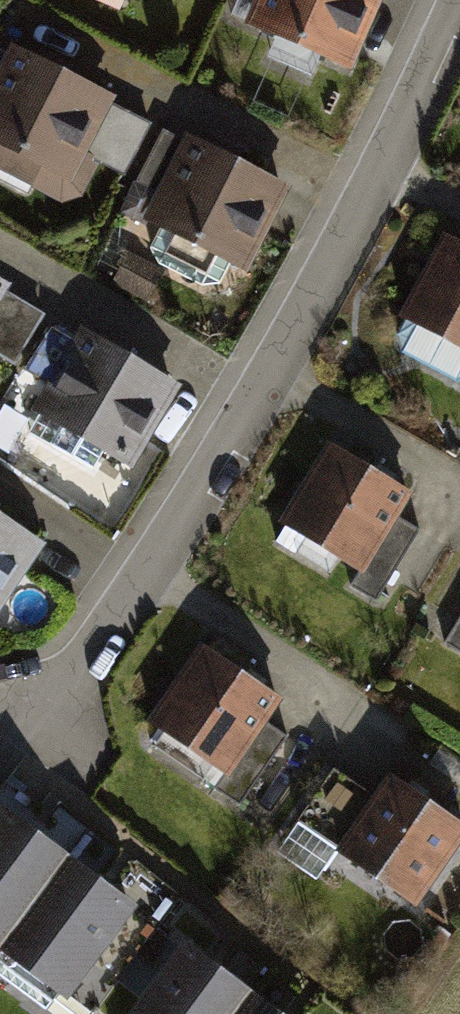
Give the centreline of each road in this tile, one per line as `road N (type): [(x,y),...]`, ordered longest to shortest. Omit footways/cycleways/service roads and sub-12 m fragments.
road 1 (residential): [(32,734),(150,573),(269,385),(459,3)]

